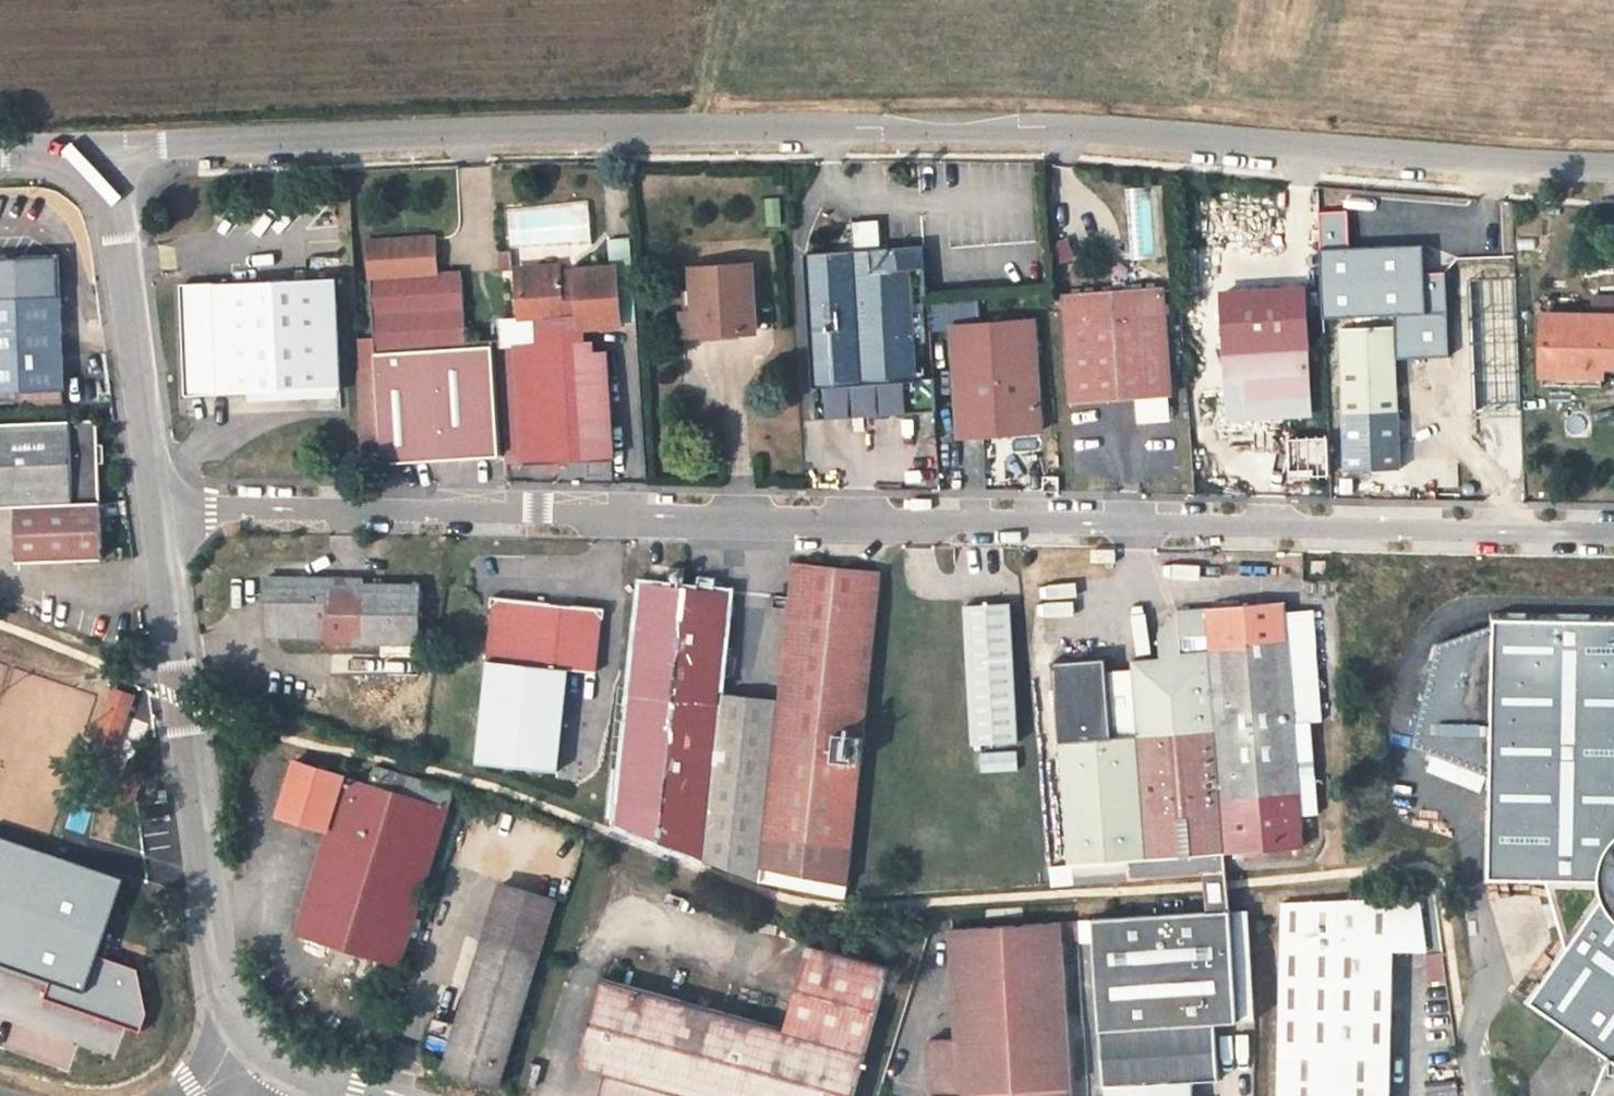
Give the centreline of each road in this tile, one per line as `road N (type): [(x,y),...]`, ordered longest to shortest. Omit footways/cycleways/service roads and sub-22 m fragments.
road 1 (unclassified): [(108,159),(161,147),(1067,131),(1613,165)]
road 2 (unclassified): [(1613,530),(157,506)]
road 3 (unclassified): [(157,506),(229,1008),(257,1060)]
road 4 (unclassified): [(108,159),(157,506)]

